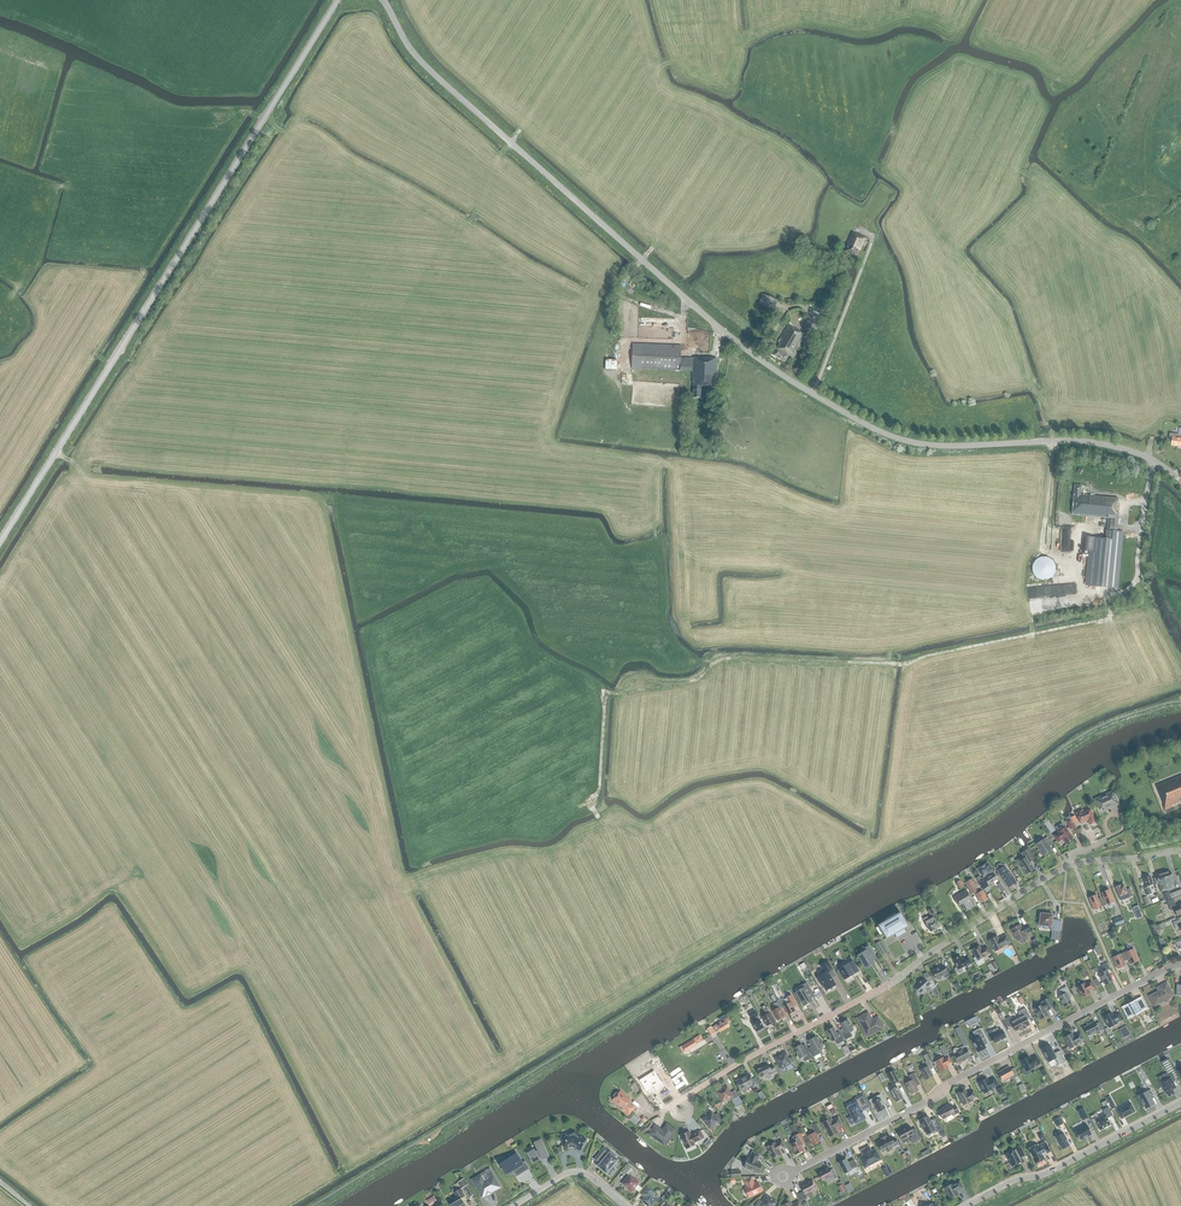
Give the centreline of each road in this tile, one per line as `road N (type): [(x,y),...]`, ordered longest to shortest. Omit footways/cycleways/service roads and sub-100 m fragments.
road 1 (tertiary): [(380,0),(423,68),(461,103),(716,326),(813,396),(917,448),(1097,443),(1152,461),(1180,482)]
road 2 (tertiary): [(0,543),(339,0)]
road 3 (residential): [(686,1097),(875,992),(1074,864)]
road 4 (residential): [(791,1172),(1180,965)]
road 5 (tertiary): [(967,1205),(1180,1102)]
road 6 (tertiary): [(513,1205),(578,1172),(625,1205)]

